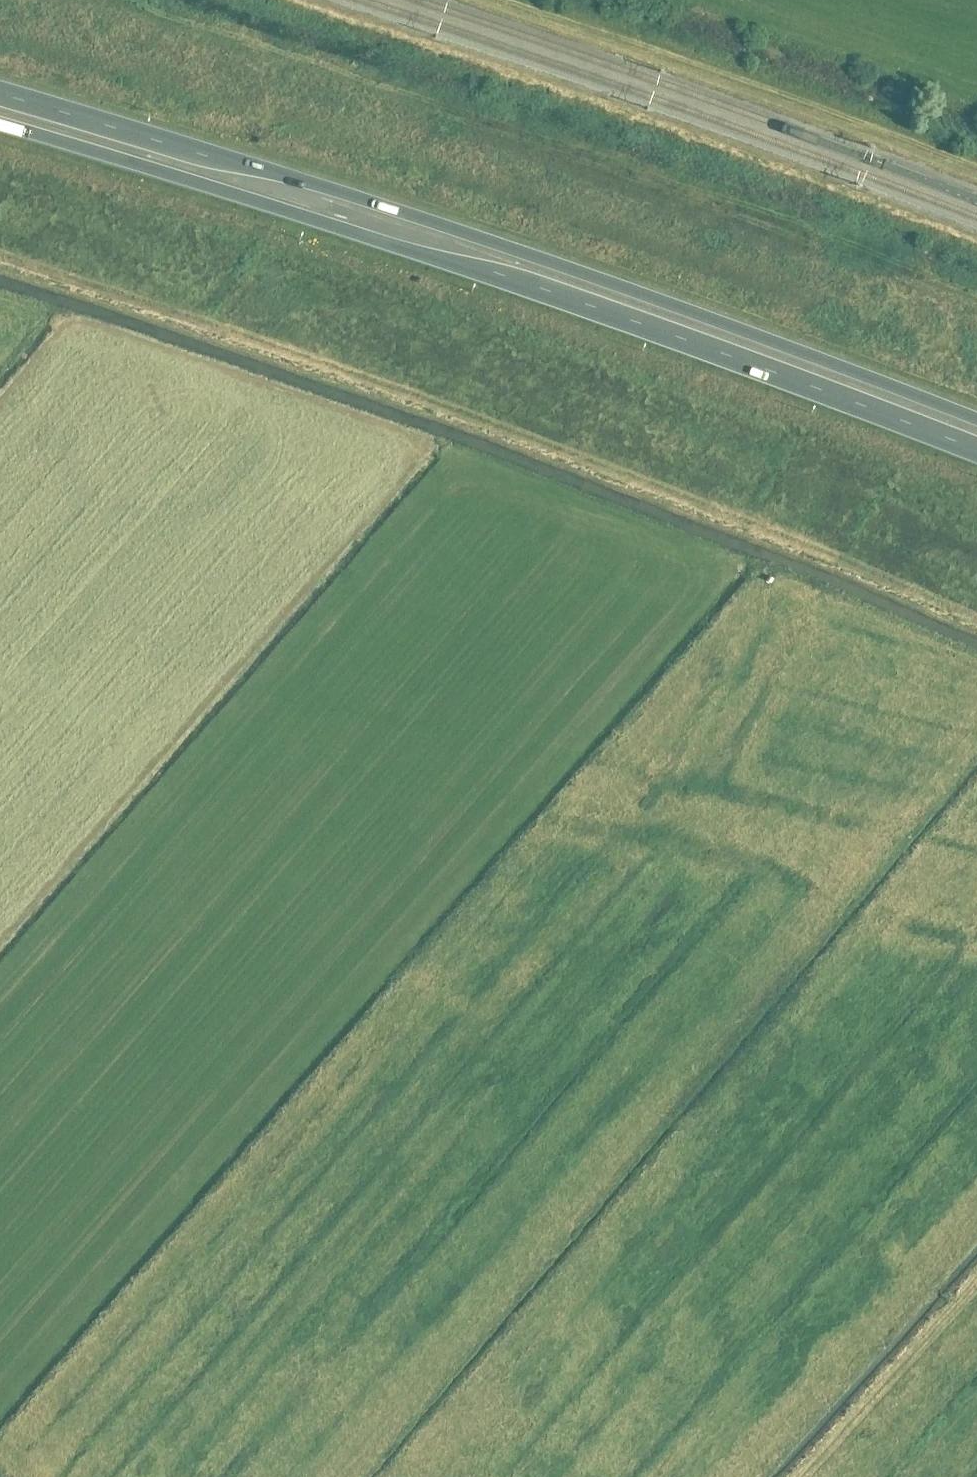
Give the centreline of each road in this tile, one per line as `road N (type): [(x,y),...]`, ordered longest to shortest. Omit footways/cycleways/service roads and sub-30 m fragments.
road 1 (trunk): [(0,123),(462,261),(976,452)]
road 2 (trunk): [(976,421),(675,305),(334,188),(0,93)]
road 3 (track): [(976,164),(516,0)]

